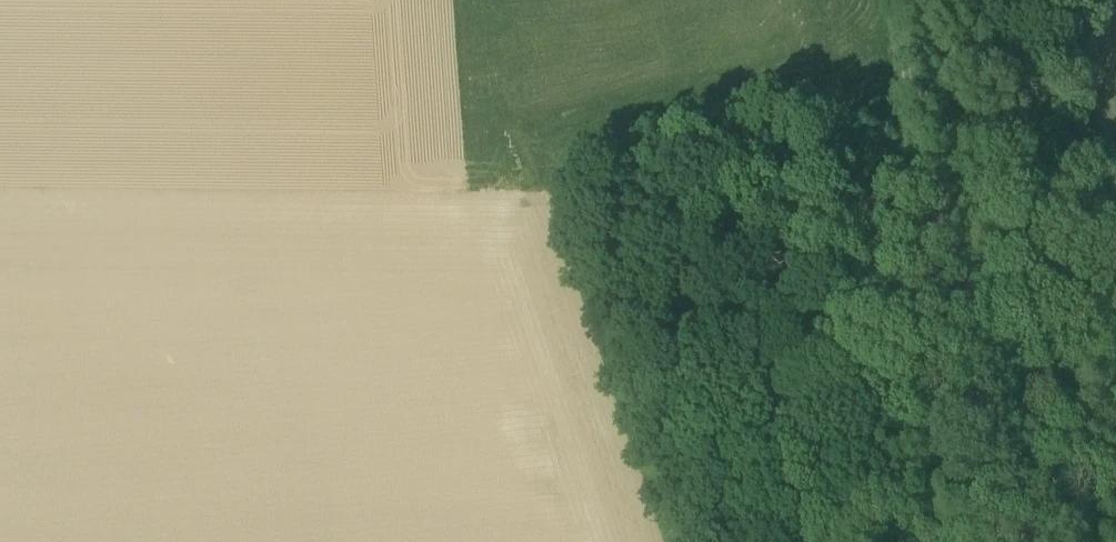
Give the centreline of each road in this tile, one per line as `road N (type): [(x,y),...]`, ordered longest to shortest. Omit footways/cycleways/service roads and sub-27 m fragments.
road 1 (track): [(899,0),(907,63),(1037,541)]

